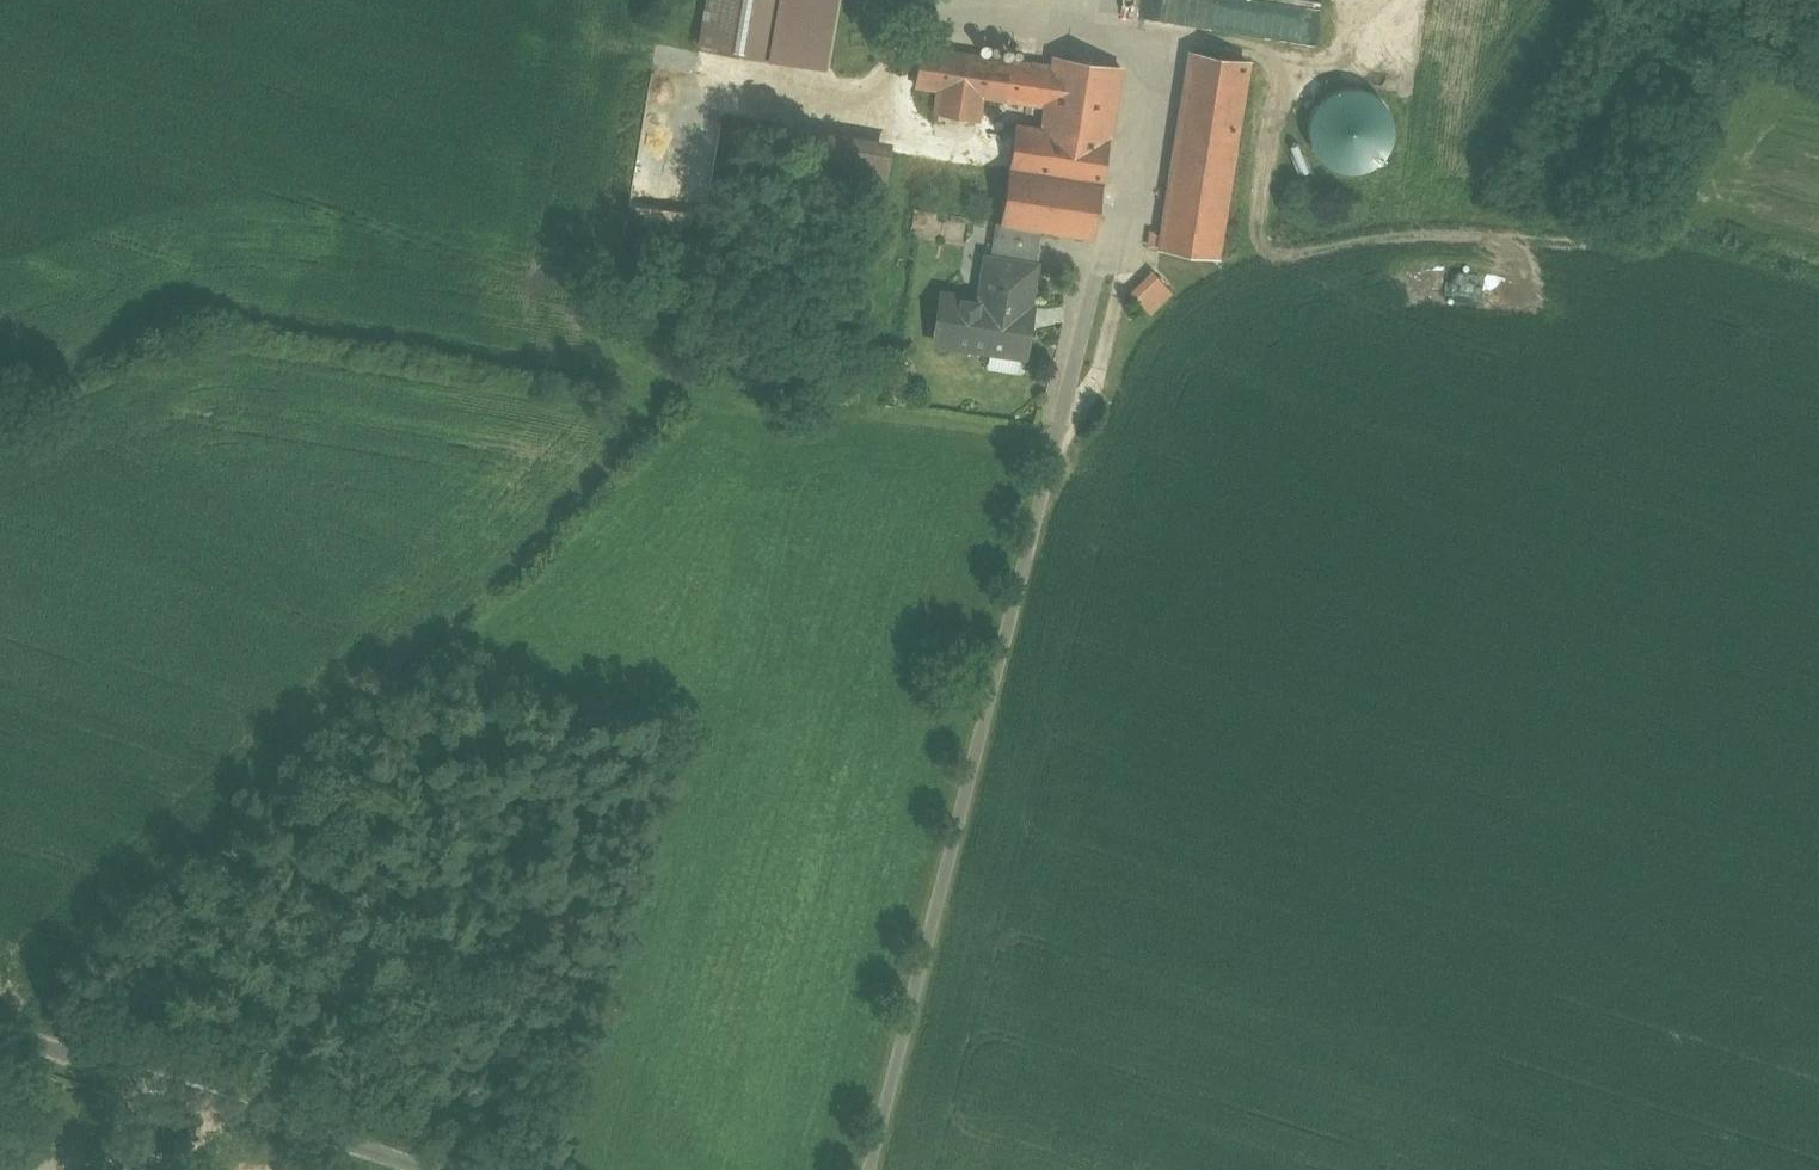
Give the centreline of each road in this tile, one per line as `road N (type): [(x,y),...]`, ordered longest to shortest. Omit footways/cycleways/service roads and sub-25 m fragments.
road 1 (unclassified): [(0,1030),(425,1169)]

